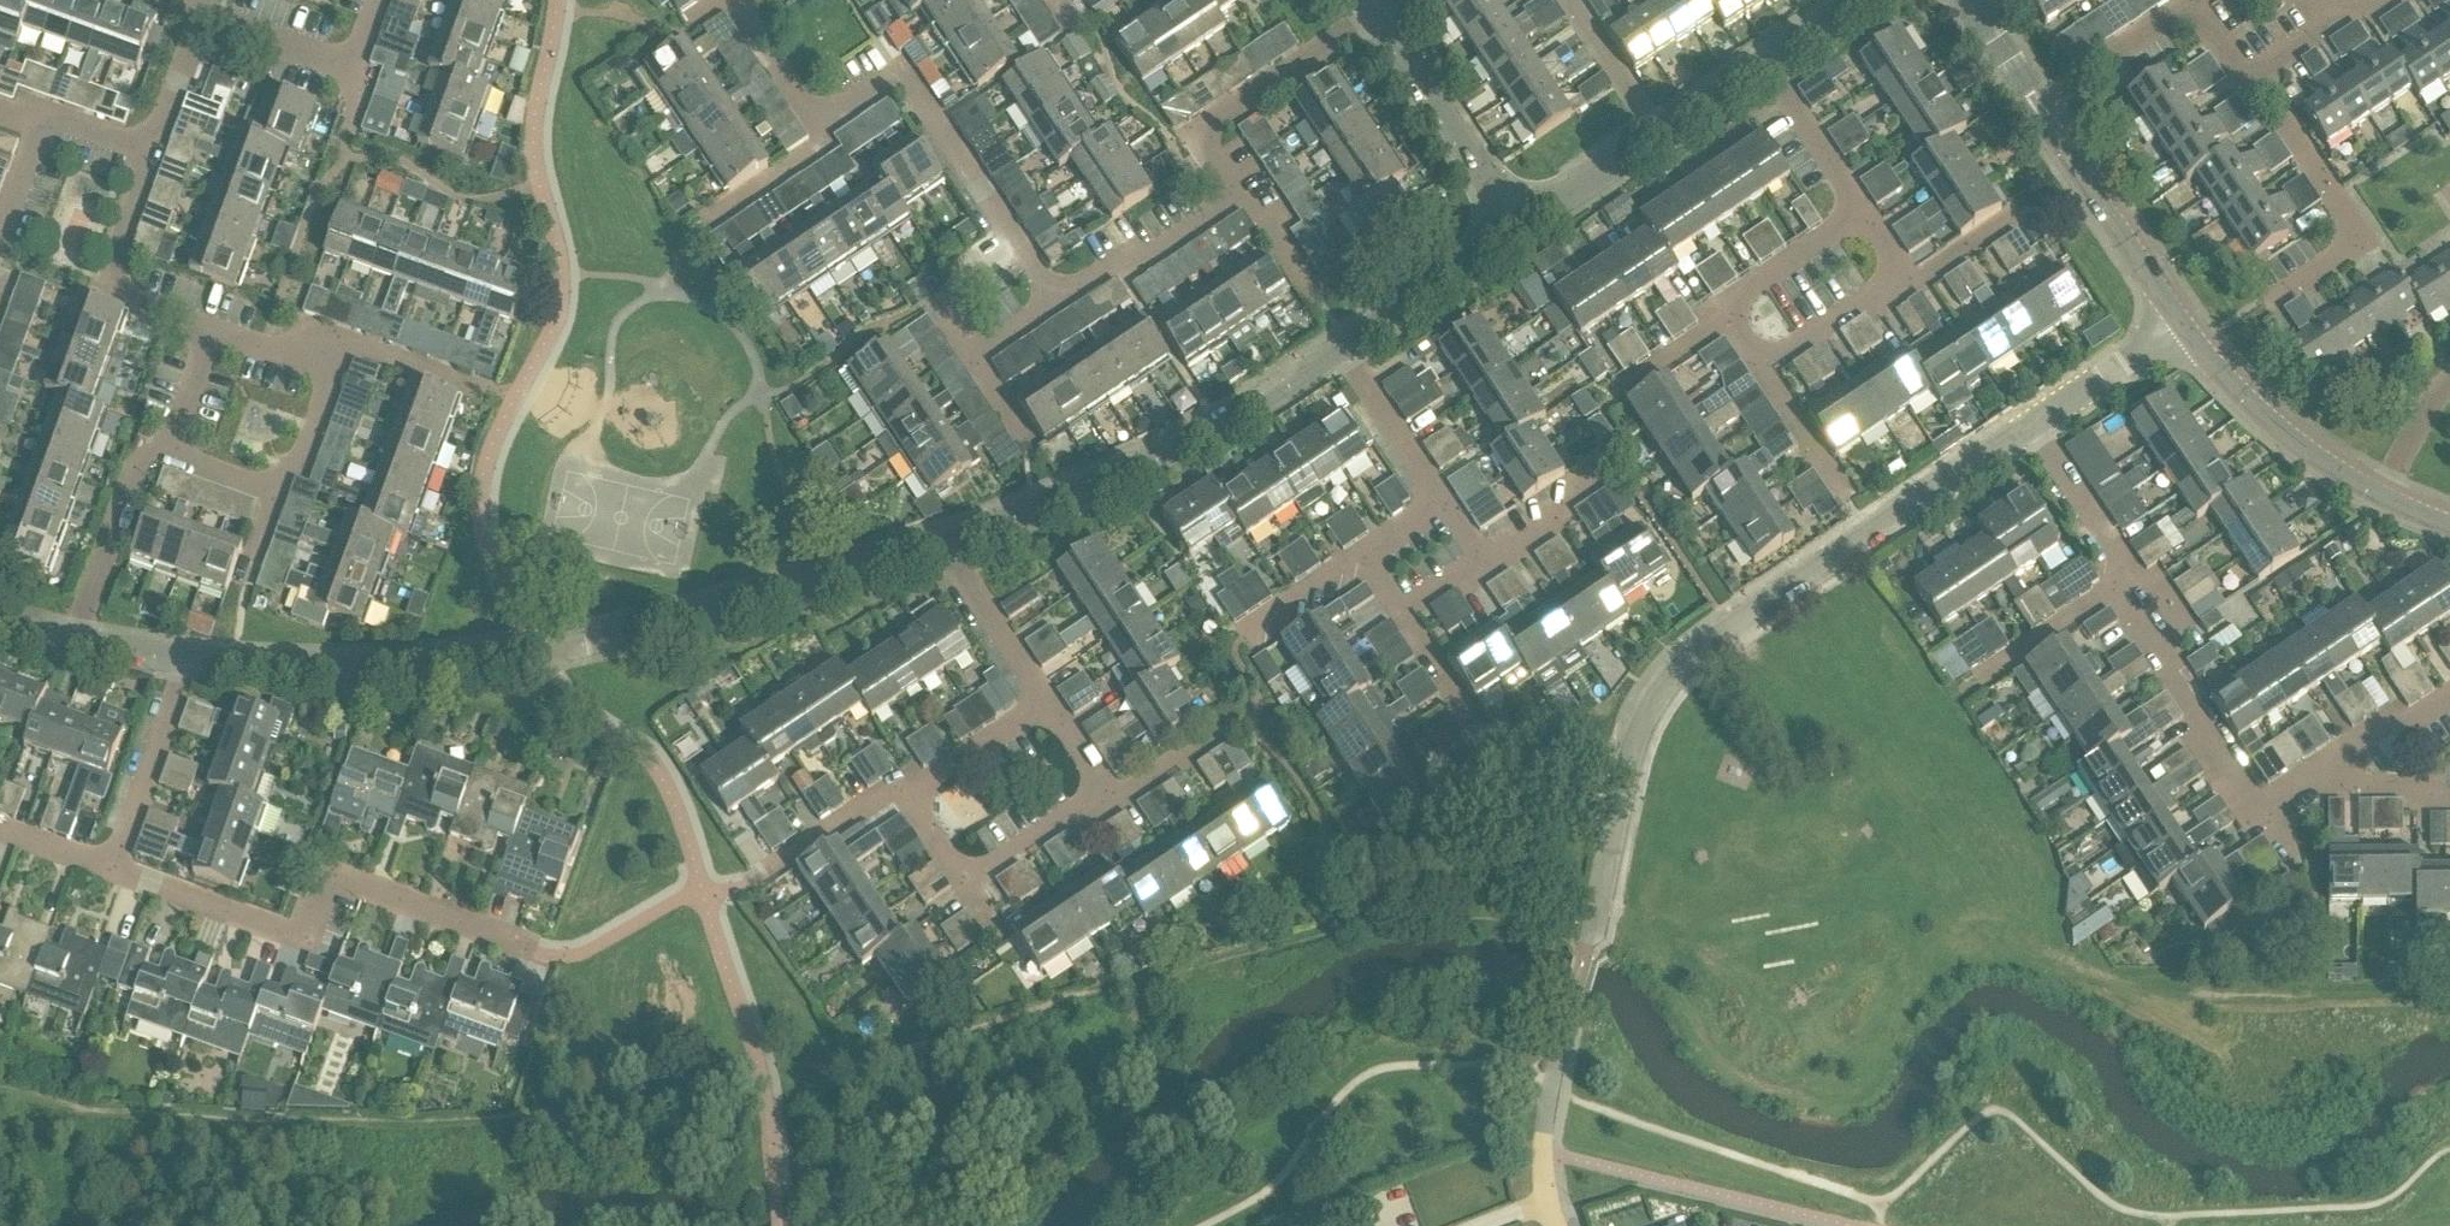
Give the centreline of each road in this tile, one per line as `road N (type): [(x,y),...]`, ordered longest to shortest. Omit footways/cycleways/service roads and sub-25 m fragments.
road 1 (residential): [(190,663),(377,667),(529,655),(678,624),(947,544)]
road 2 (residential): [(1586,951),(1622,794),(1652,709),(1696,651),(2038,428)]
road 3 (residential): [(540,956),(334,874),(298,935),(114,867)]
road 4 (residential): [(947,544),(1198,439),(1337,348)]
road 5 (residential): [(1053,299),(904,72),(824,128)]
road 6 (residential): [(2274,301),(2346,250),(2352,231),(2252,78)]
road 7 (residential): [(1240,190),(1198,135),(1376,22)]
road 8 (tertiary): [(2387,503),(2312,455),(2240,393),(2186,330)]
road 9 (tertiary): [(2186,330),(2039,108)]
road 10 (residential): [(2259,812),(2118,587)]
road 11 (residential): [(223,337),(130,297),(115,275),(150,149)]
road 12 (residential): [(1522,226),(1376,22)]
road 13 (residential): [(1337,348),(1522,226)]
road 14 (residential): [(74,639),(138,470),(172,452)]
road 15 (residential): [(1053,299),(1098,270),(1147,256),(1240,190)]
road 16 (residential): [(114,867),(190,663)]
road 17 (residential): [(1553,1225),(1542,1186),(1542,1121),(1570,1015)]
road 18 (residential): [(512,403),(349,341),(336,377)]
road 19 (residential): [(2039,108),(2200,6)]
road 20 (residential): [(1869,217),(1764,63)]
road 21 (residential): [(1337,348),(1445,499)]
road 22 (residential): [(2118,587),(2124,571),(2038,428)]
road 23 (residential): [(1045,697),(947,544)]
road 24 (residential): [(1731,315),(1724,307),(1869,217)]
road 25 (residential): [(2038,428),(2186,330)]
road 26 (residential): [(2301,788),(2389,728),(2420,722),(2449,703)]
road 27 (residential): [(971,885),(1088,806),(1118,802)]
road 28 (residential): [(1763,363),(1867,297),(1911,284)]
road 29 (residential): [(908,794),(1045,697)]
road 30 (residential): [(1979,680),(2118,587)]
road 31 (residential): [(1660,137),(1568,0)]
road 32 (residential): [(1522,226),(1660,137)]
road 33 (residential): [(352,70),(202,13)]
road 34 (residential): [(1849,496),(1763,363)]
road 35 (residential): [(1481,554),(1488,563),(1605,475)]
road 36 (residential): [(824,128),(736,0)]
road 37 (residential): [(1483,734),(1402,606)]
road 38 (residential): [(779,865),(888,795),(908,794)]
road 39 (residential): [(2449,800),(2403,789),(2301,788)]
road 40 (residential): [(150,149),(202,13)]
road 41 (residential): [(721,216),(824,146),(824,128)]
road 42 (residential): [(1251,632),(1368,554)]
road 43 (residential): [(1322,301),(1240,190)]
road 44 (residential): [(2387,503),(2449,383)]
road 45 (residential): [(1911,284),(2022,211)]
road 46 (residential): [(336,377),(313,449),(293,465),(282,494)]
road 47 (tertiary): [(2039,108),(1967,0)]
road 48 (residential): [(1118,802),(1225,730)]
road 49 (residential): [(1625,387),(1731,315)]
road 50 (residential): [(1118,802),(1045,697)]
road 51 (residential): [(150,149),(41,115),(37,128)]
road 52 (residential): [(1660,137),(1764,63)]
road 53 (residential): [(172,452),(223,337)]
road 54 (residential): [(114,867),(0,822)]

